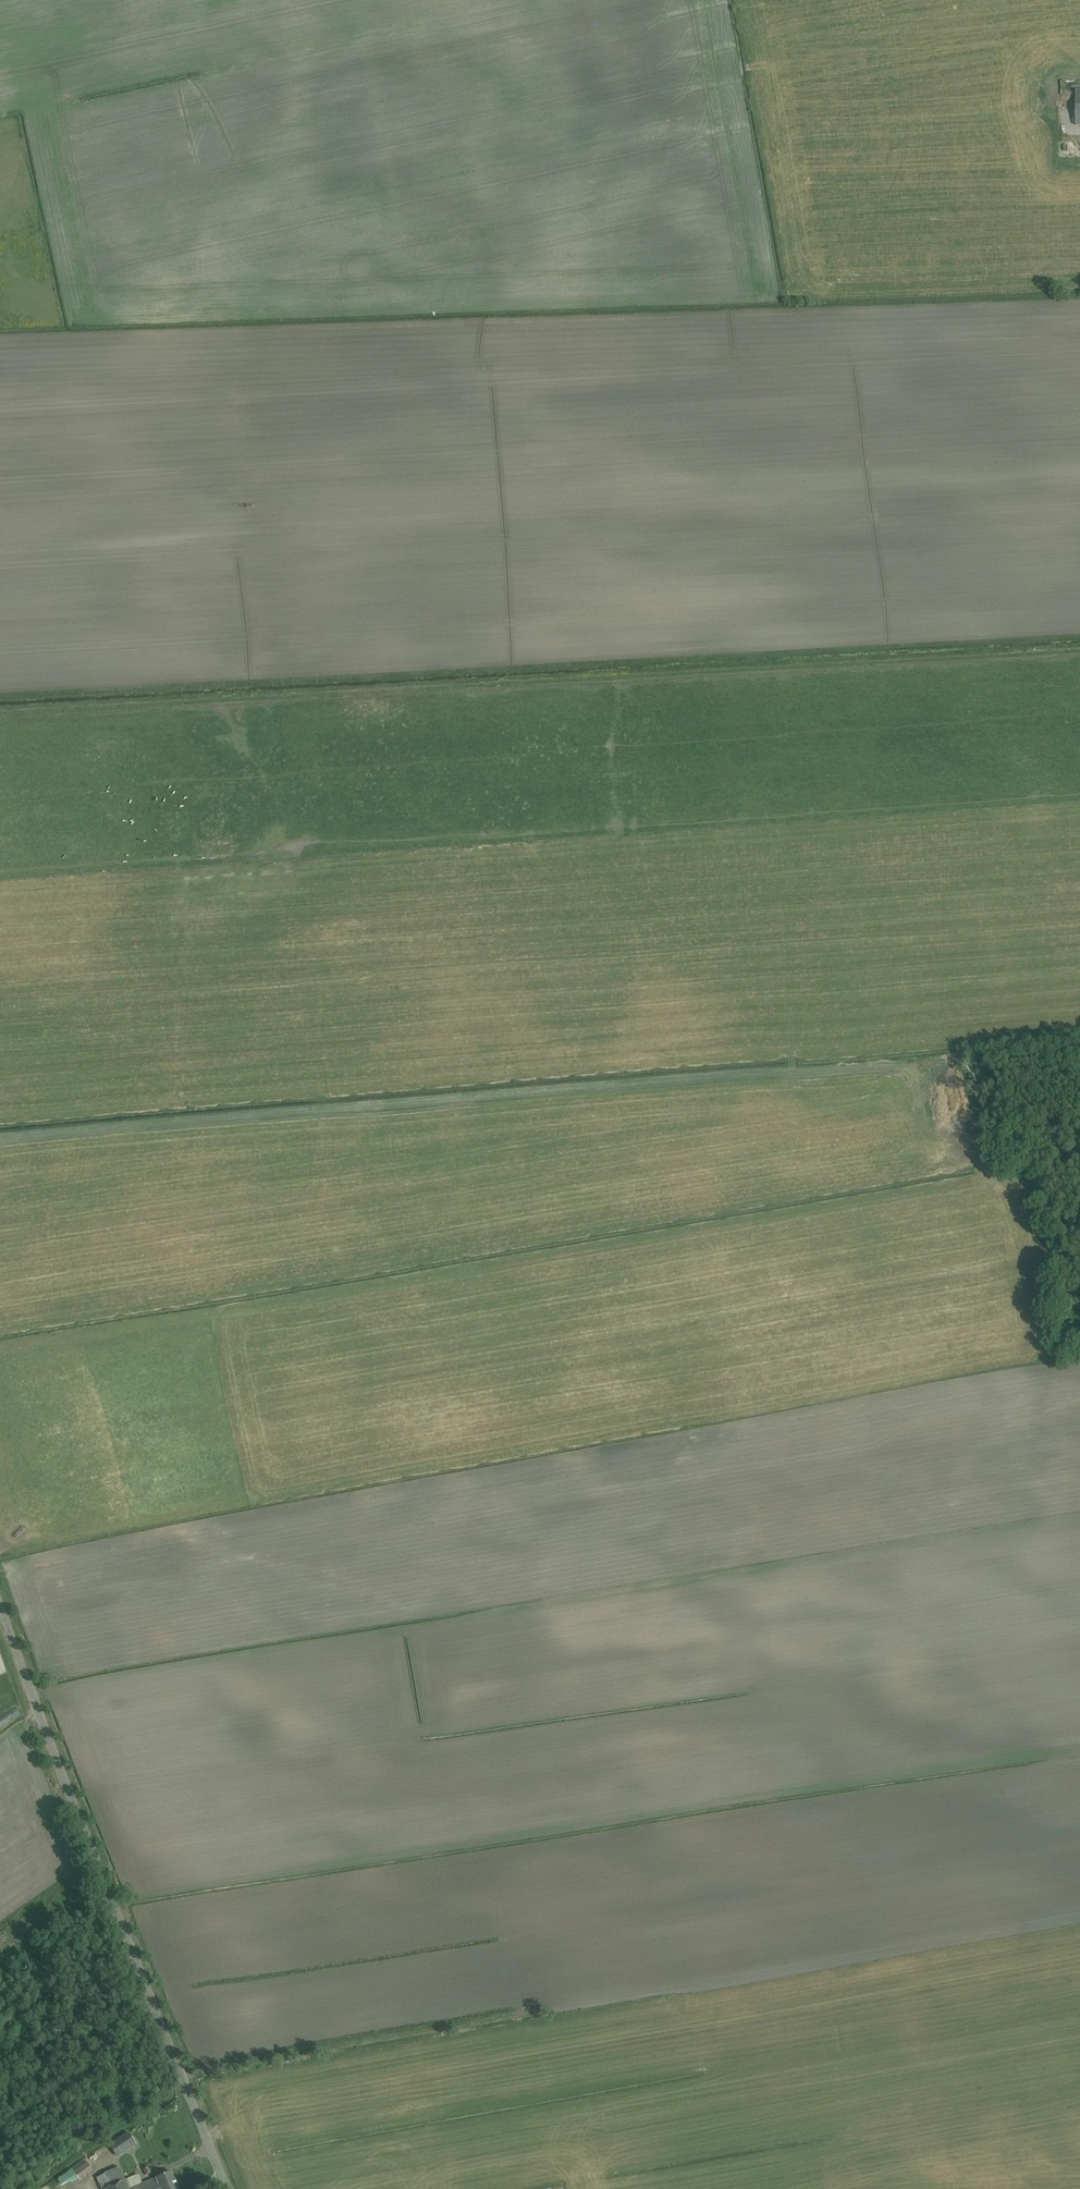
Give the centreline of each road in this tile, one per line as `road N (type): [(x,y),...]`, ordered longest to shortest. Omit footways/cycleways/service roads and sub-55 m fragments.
road 1 (unclassified): [(226,2188),(0,1609)]

